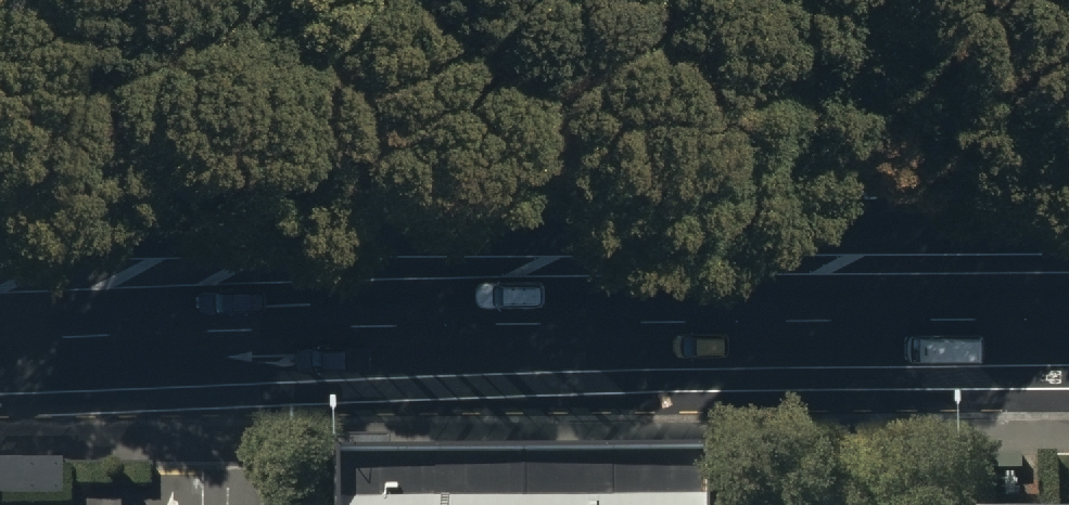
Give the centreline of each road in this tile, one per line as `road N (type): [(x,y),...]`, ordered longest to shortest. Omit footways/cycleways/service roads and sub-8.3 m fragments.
road 1 (primary): [(1068,315),(528,318),(0,336)]
road 2 (primary): [(0,215),(1068,211)]

